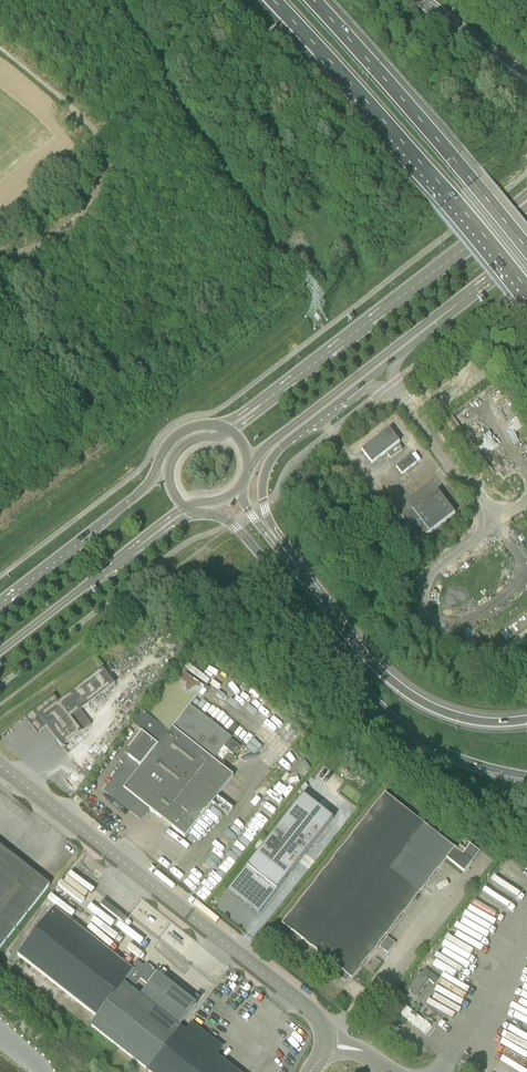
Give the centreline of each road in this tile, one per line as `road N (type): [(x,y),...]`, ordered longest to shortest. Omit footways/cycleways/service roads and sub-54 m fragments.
road 1 (unclassified): [(333,1036),(0,766)]
road 2 (trunk): [(215,514),(240,530),(394,720),(451,755),(526,774)]
road 3 (trunk): [(275,0),(526,289)]
road 4 (trunk): [(526,249),(314,0)]
road 5 (primary): [(517,207),(261,404)]
road 6 (trunk): [(526,720),(472,720),(400,688),(284,557)]
road 7 (primary): [(249,470),(262,449),(448,312)]
road 8 (primary): [(278,449),(448,312)]
road 9 (tertiary): [(159,467),(140,494),(0,601)]
road 10 (tertiary): [(0,653),(163,528)]
road 11 (primary): [(231,432),(196,438),(175,453),(170,486),(184,507)]

